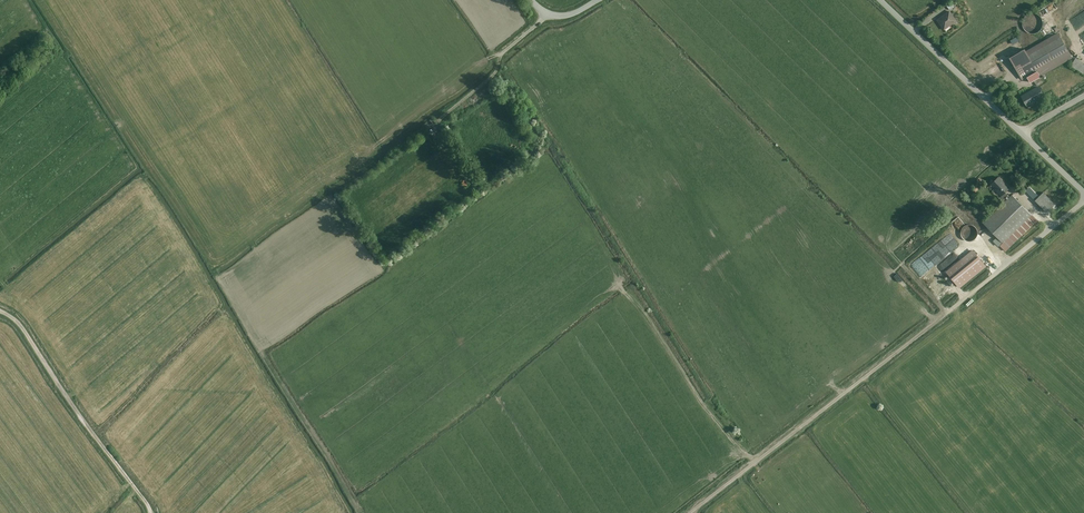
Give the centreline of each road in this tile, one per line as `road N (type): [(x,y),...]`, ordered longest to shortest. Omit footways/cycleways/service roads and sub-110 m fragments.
road 1 (track): [(151,512),(18,322),(0,312)]
road 2 (track): [(619,286),(722,436),(725,456),(756,463)]
road 3 (track): [(374,148),(546,13)]
road 4 (unclassified): [(1021,133),(881,0)]

